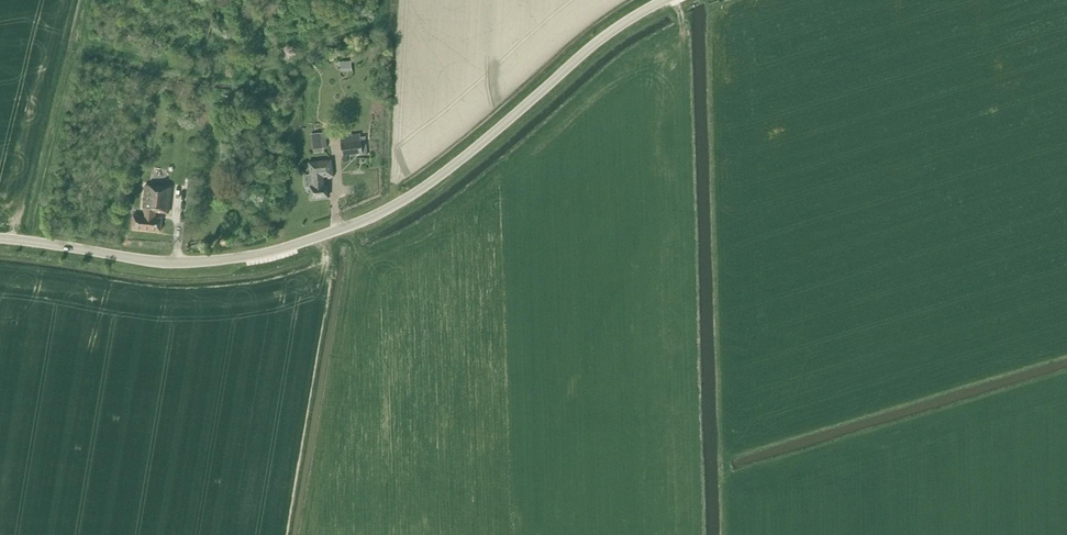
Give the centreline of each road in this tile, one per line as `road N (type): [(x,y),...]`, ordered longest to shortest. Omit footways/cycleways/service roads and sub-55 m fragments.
road 1 (tertiary): [(0,238),(173,262),(250,256),(334,231),(419,190),(590,48),(664,0)]

